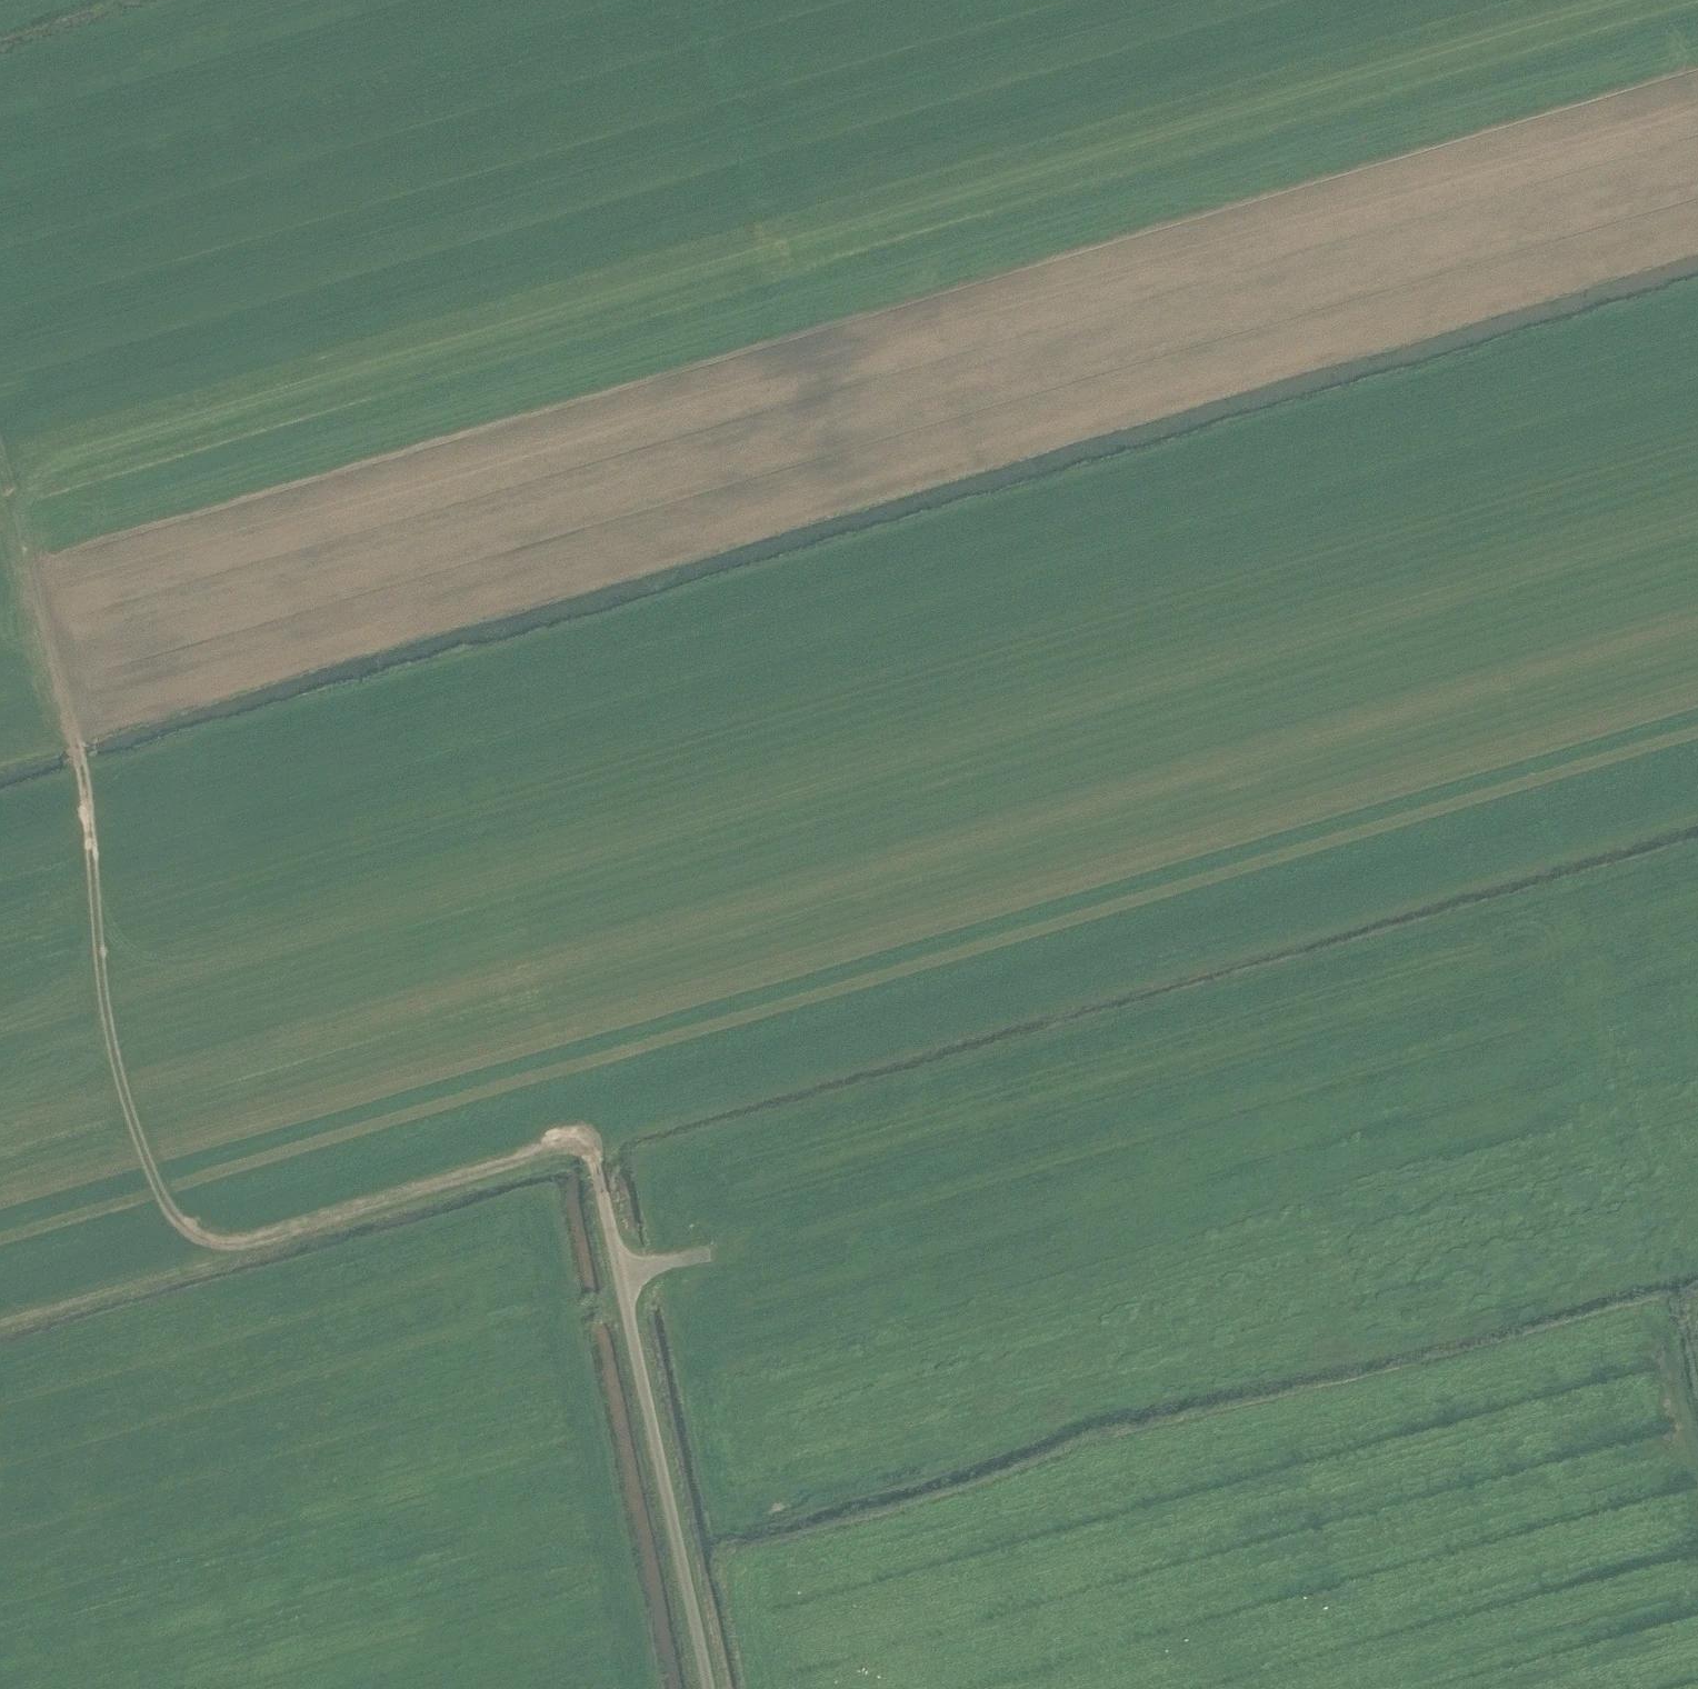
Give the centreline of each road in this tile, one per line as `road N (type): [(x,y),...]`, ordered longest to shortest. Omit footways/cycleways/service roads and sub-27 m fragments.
road 1 (unclassified): [(709,1688),(619,1272)]
road 2 (unclassified): [(619,1272),(592,1153)]

